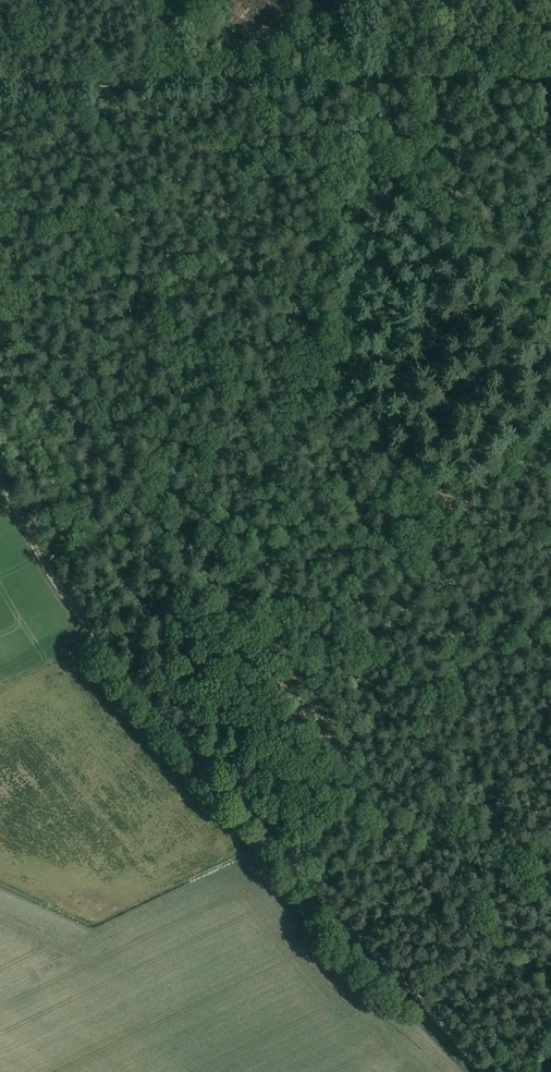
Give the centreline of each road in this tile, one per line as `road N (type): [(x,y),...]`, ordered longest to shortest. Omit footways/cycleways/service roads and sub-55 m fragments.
road 1 (track): [(118,664),(383,964)]
road 2 (track): [(354,79),(0,81)]
road 3 (track): [(0,472),(54,580),(118,664)]
road 4 (track): [(550,74),(354,79)]
road 5 (track): [(383,964),(484,1071)]

